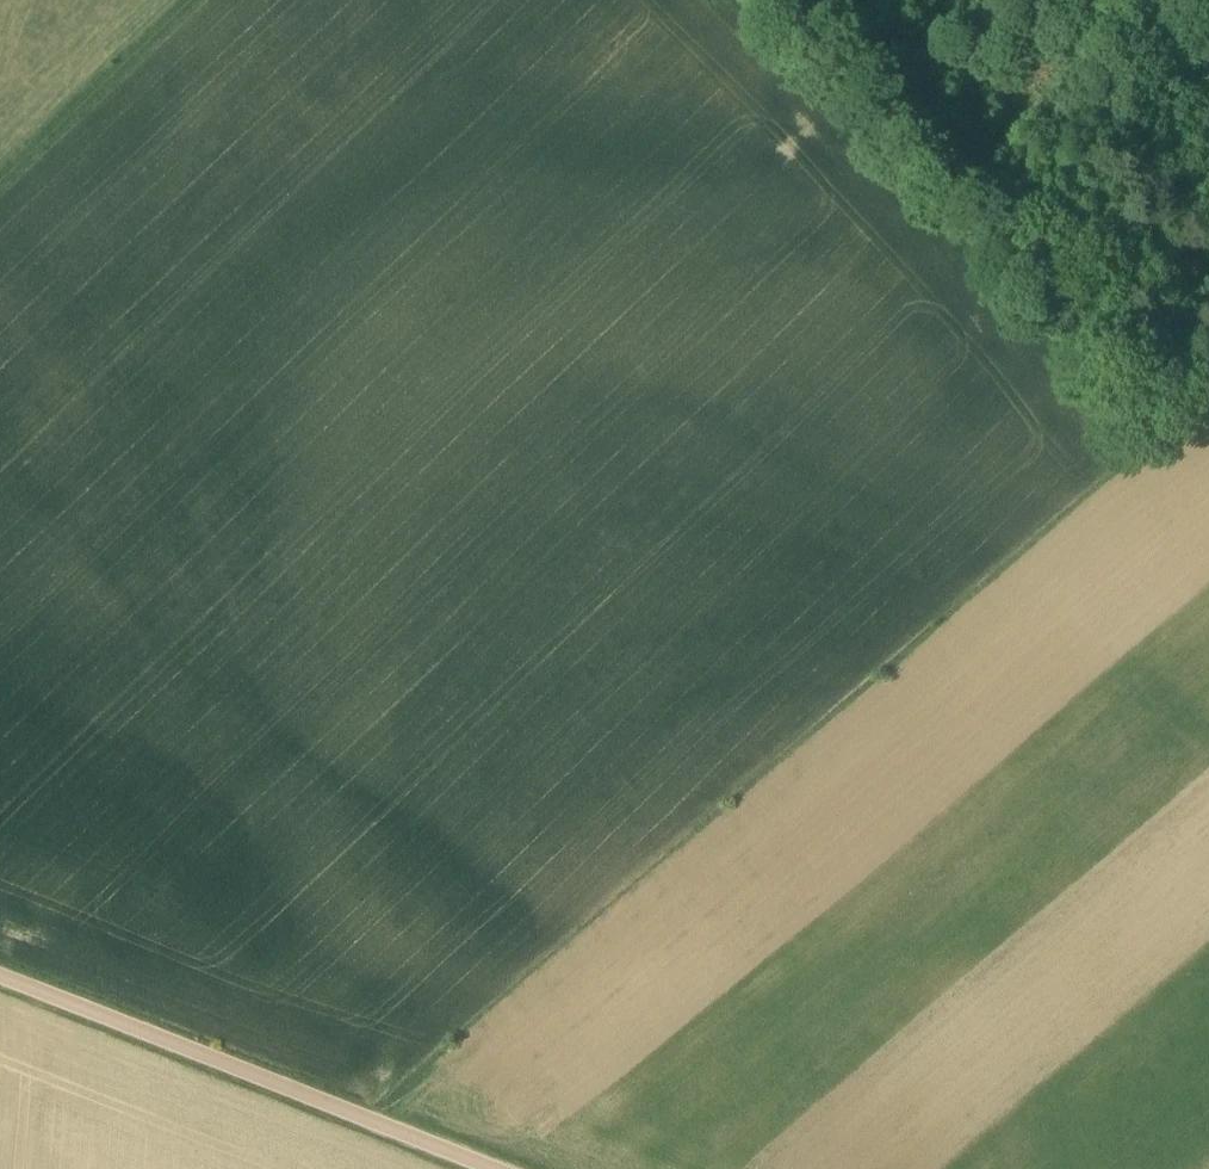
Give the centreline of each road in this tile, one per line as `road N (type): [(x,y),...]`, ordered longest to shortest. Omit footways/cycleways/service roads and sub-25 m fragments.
road 1 (unclassified): [(485,1168),(0,980)]
road 2 (track): [(209,0),(0,198)]

